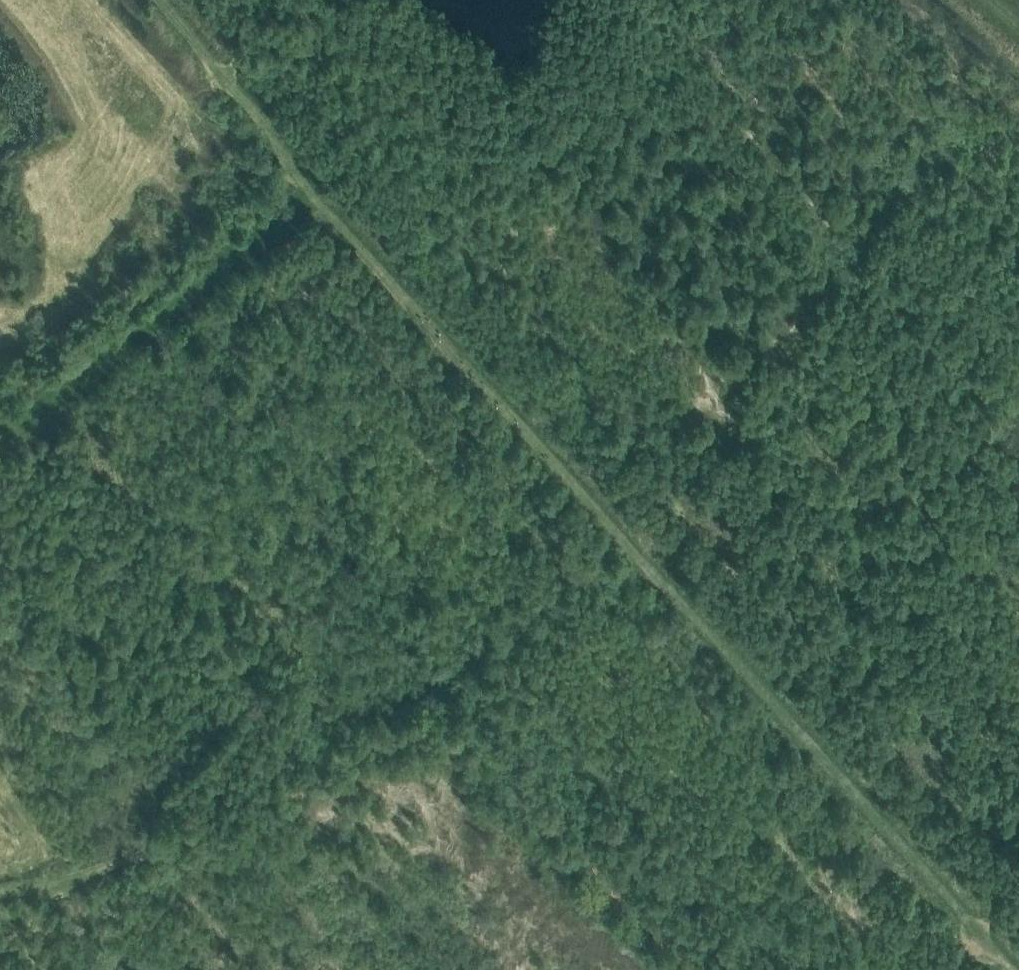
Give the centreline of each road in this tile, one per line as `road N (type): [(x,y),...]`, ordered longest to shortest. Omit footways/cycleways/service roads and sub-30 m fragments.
road 1 (track): [(160,0),(305,190),(986,940)]
road 2 (track): [(312,197),(59,411),(0,420)]

